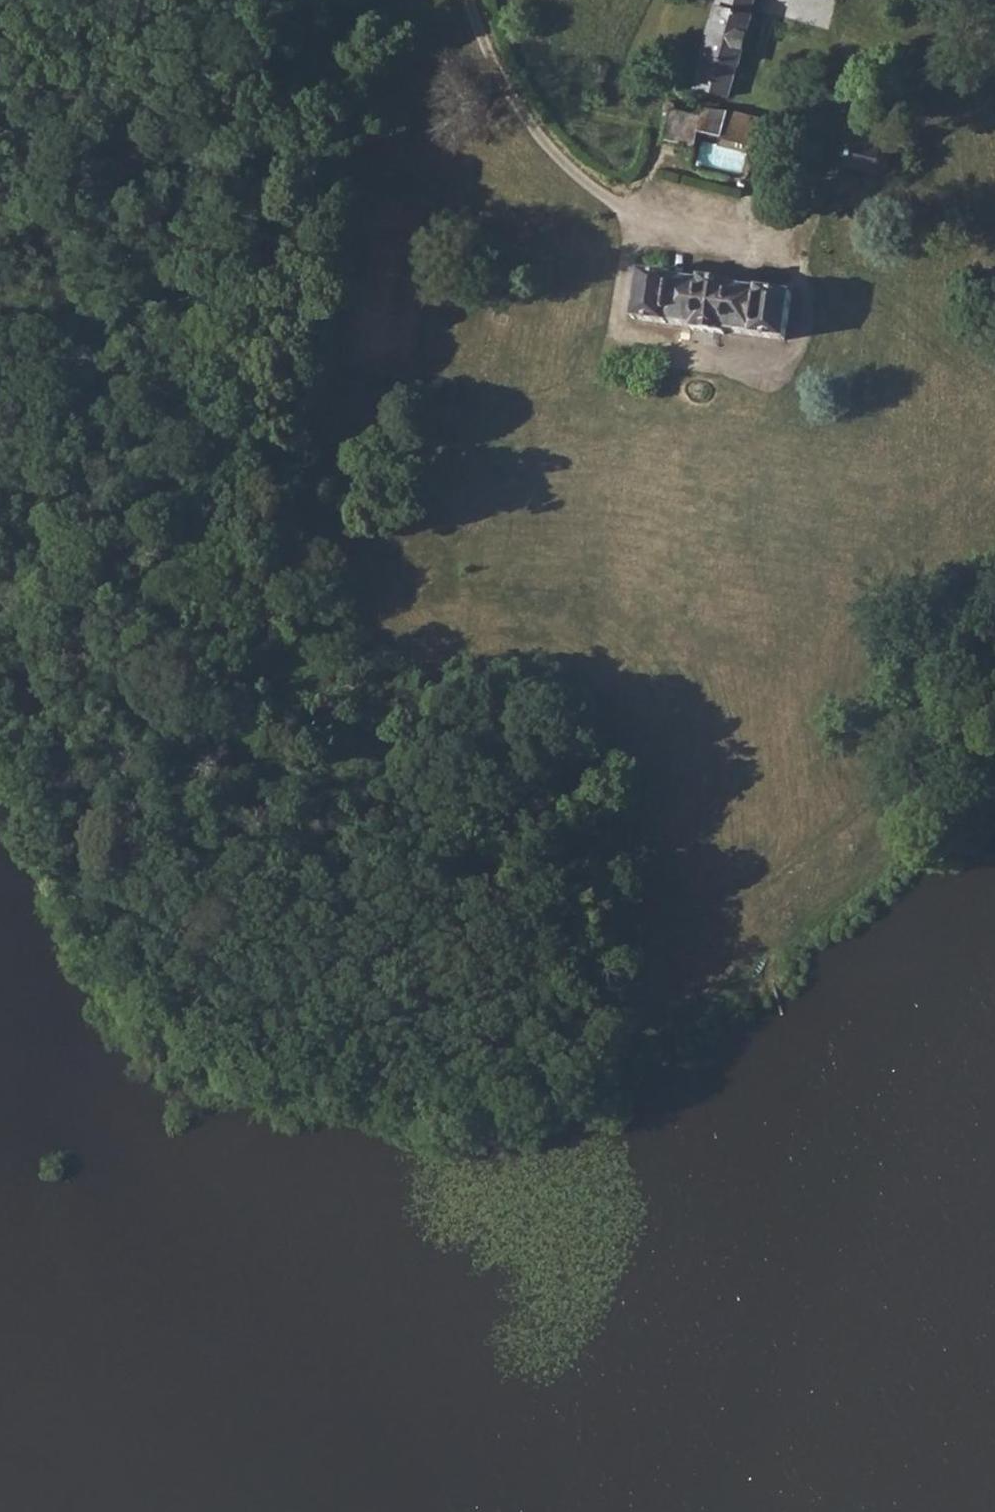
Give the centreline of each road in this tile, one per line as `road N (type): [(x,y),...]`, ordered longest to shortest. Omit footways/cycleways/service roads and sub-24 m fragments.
road 1 (track): [(651,234),(532,139),(473,27),(468,0)]

